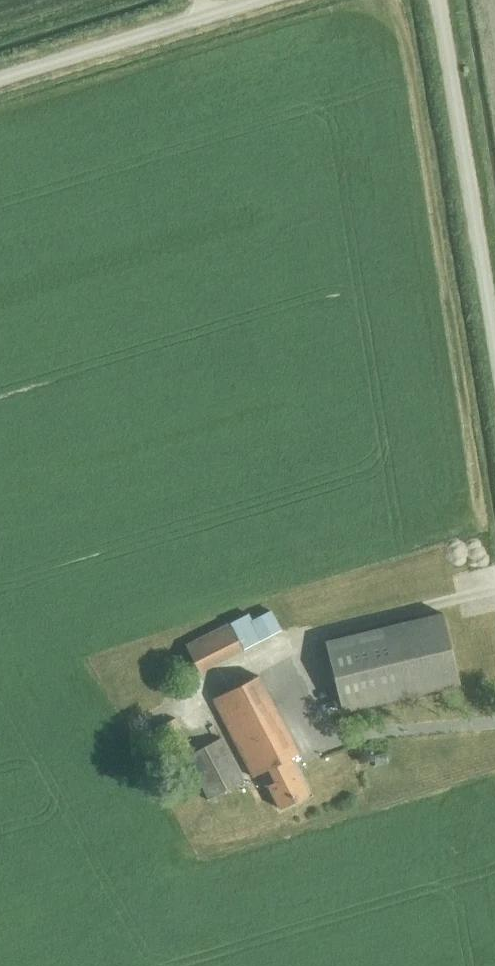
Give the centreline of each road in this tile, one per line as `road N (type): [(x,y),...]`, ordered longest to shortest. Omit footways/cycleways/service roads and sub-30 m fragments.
road 1 (unclassified): [(494,349),(439,0)]
road 2 (unclassified): [(0,78),(262,0)]

